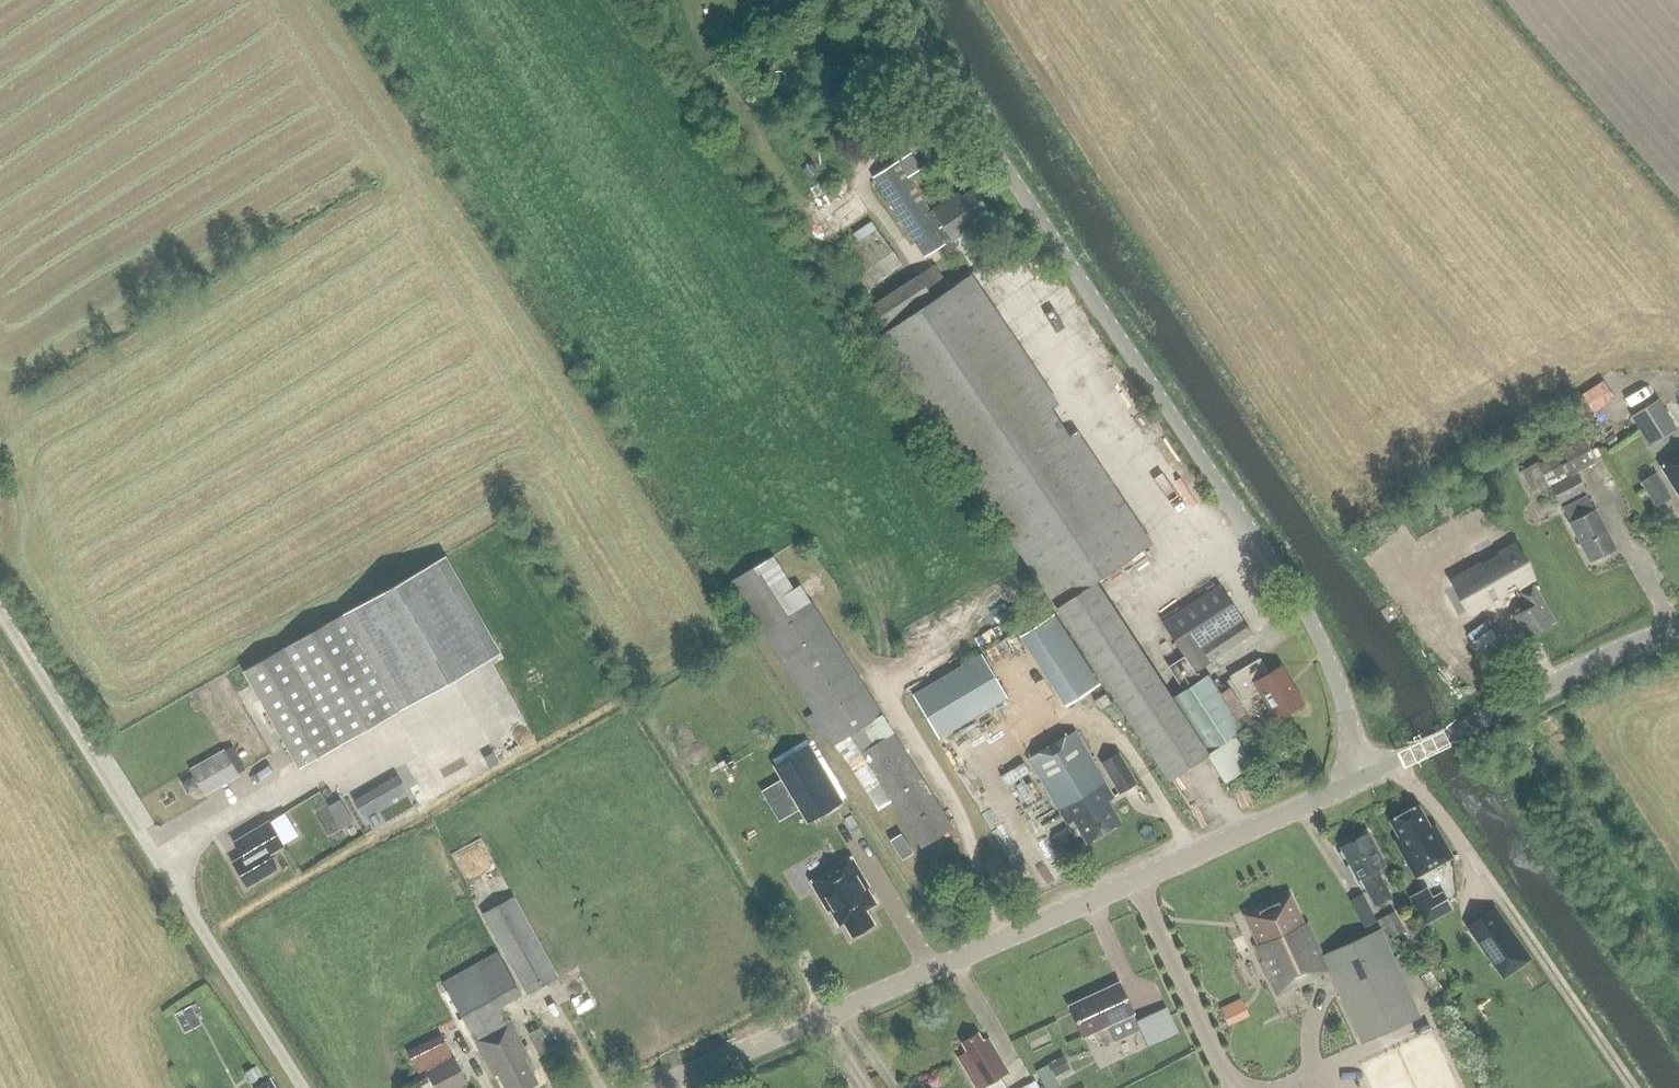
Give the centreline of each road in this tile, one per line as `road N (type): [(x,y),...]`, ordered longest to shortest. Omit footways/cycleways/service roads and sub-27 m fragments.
road 1 (unclassified): [(1350,782),(1337,684),(1296,598),(899,0)]
road 2 (tertiary): [(653,1087),(1350,782)]
road 3 (track): [(1396,761),(1441,814),(1632,1087)]
road 4 (tertiary): [(1678,632),(1460,730)]
road 5 (tertiary): [(1350,782),(1460,730)]

